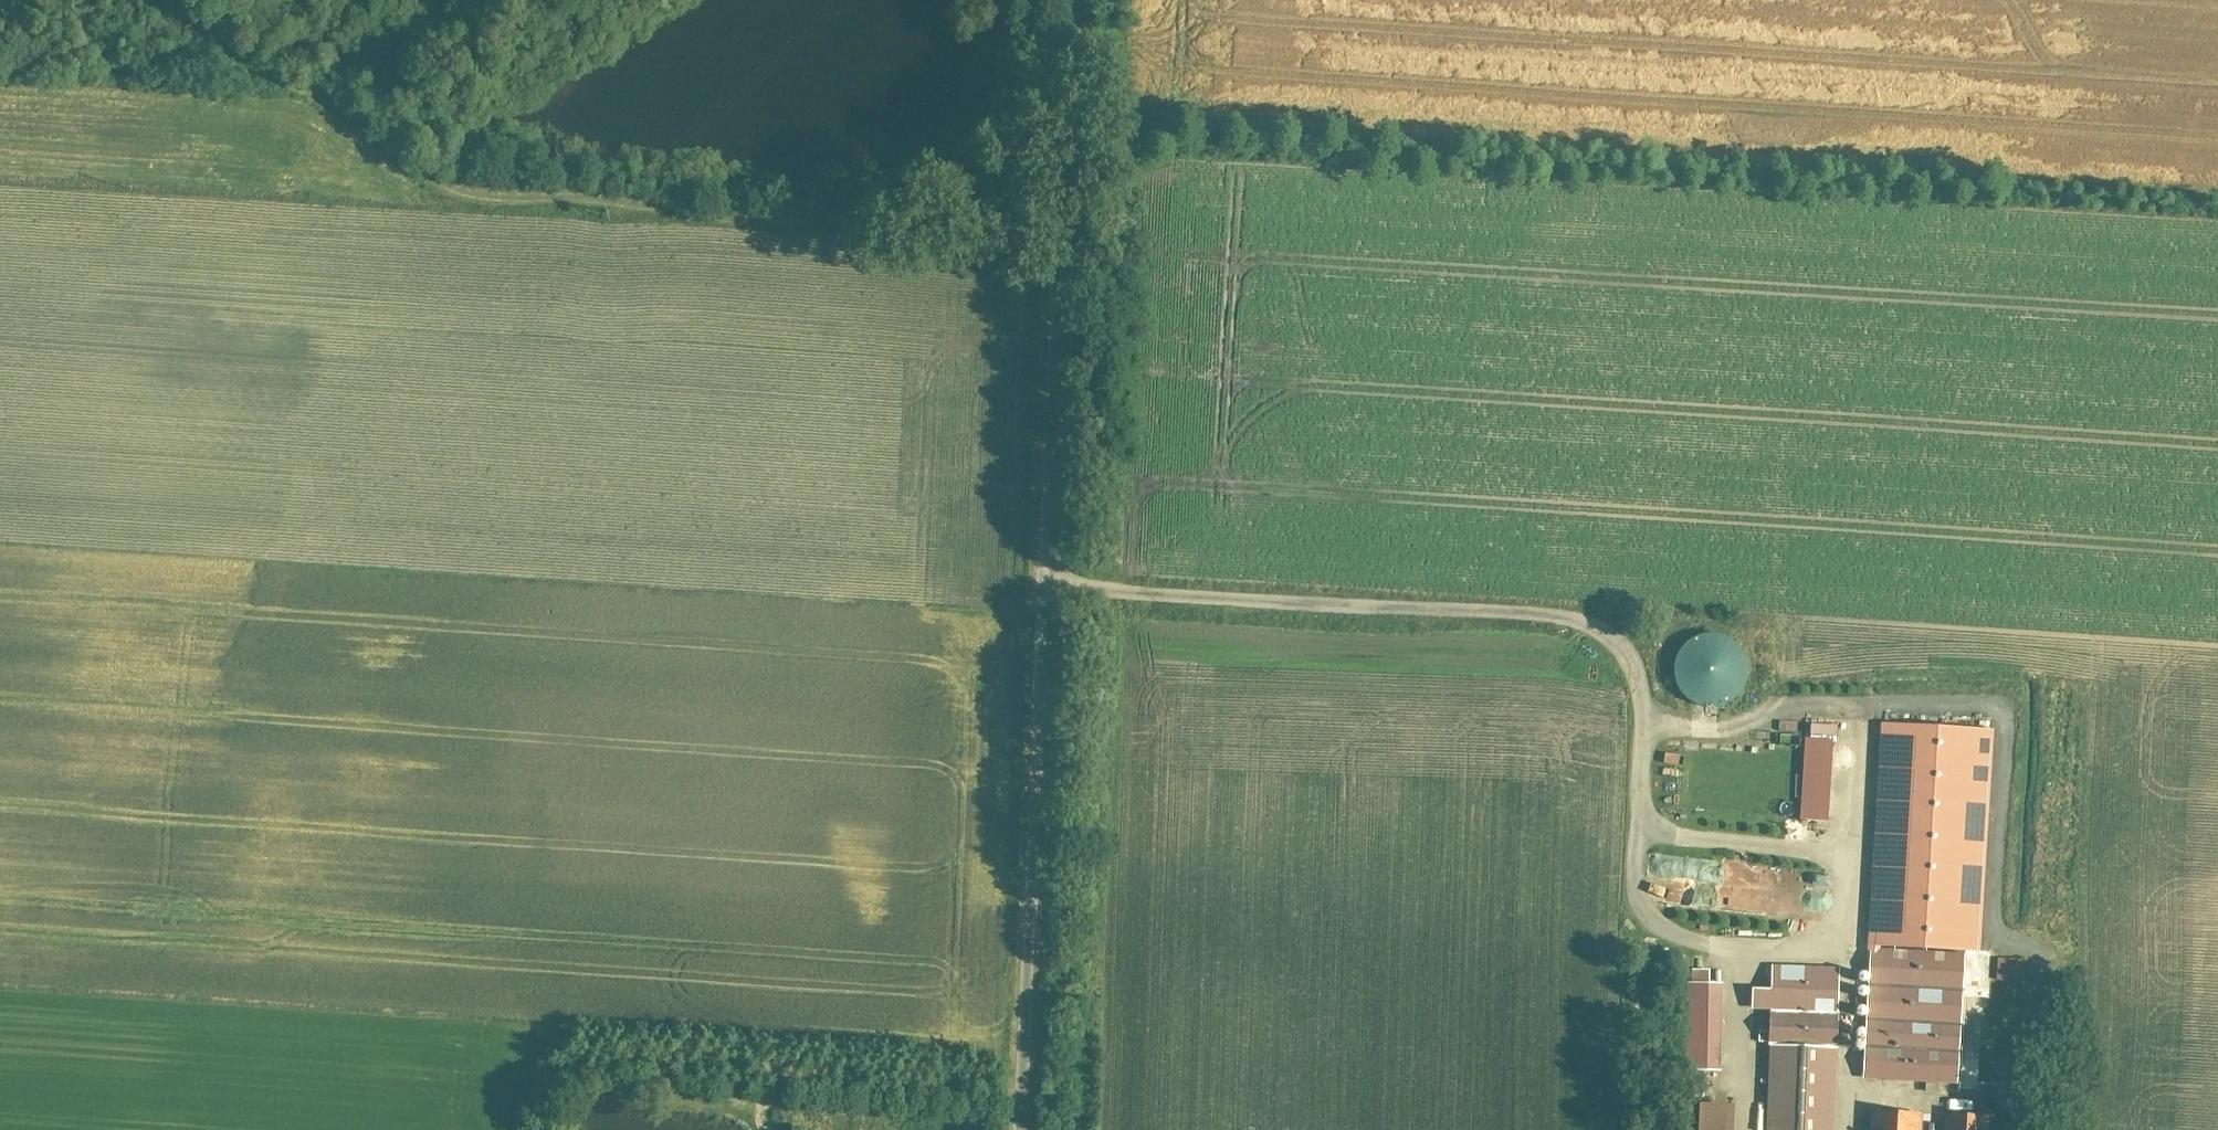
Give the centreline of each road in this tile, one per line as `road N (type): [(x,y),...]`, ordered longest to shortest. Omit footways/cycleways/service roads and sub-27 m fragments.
road 1 (residential): [(1031,1129),(1099,0)]

